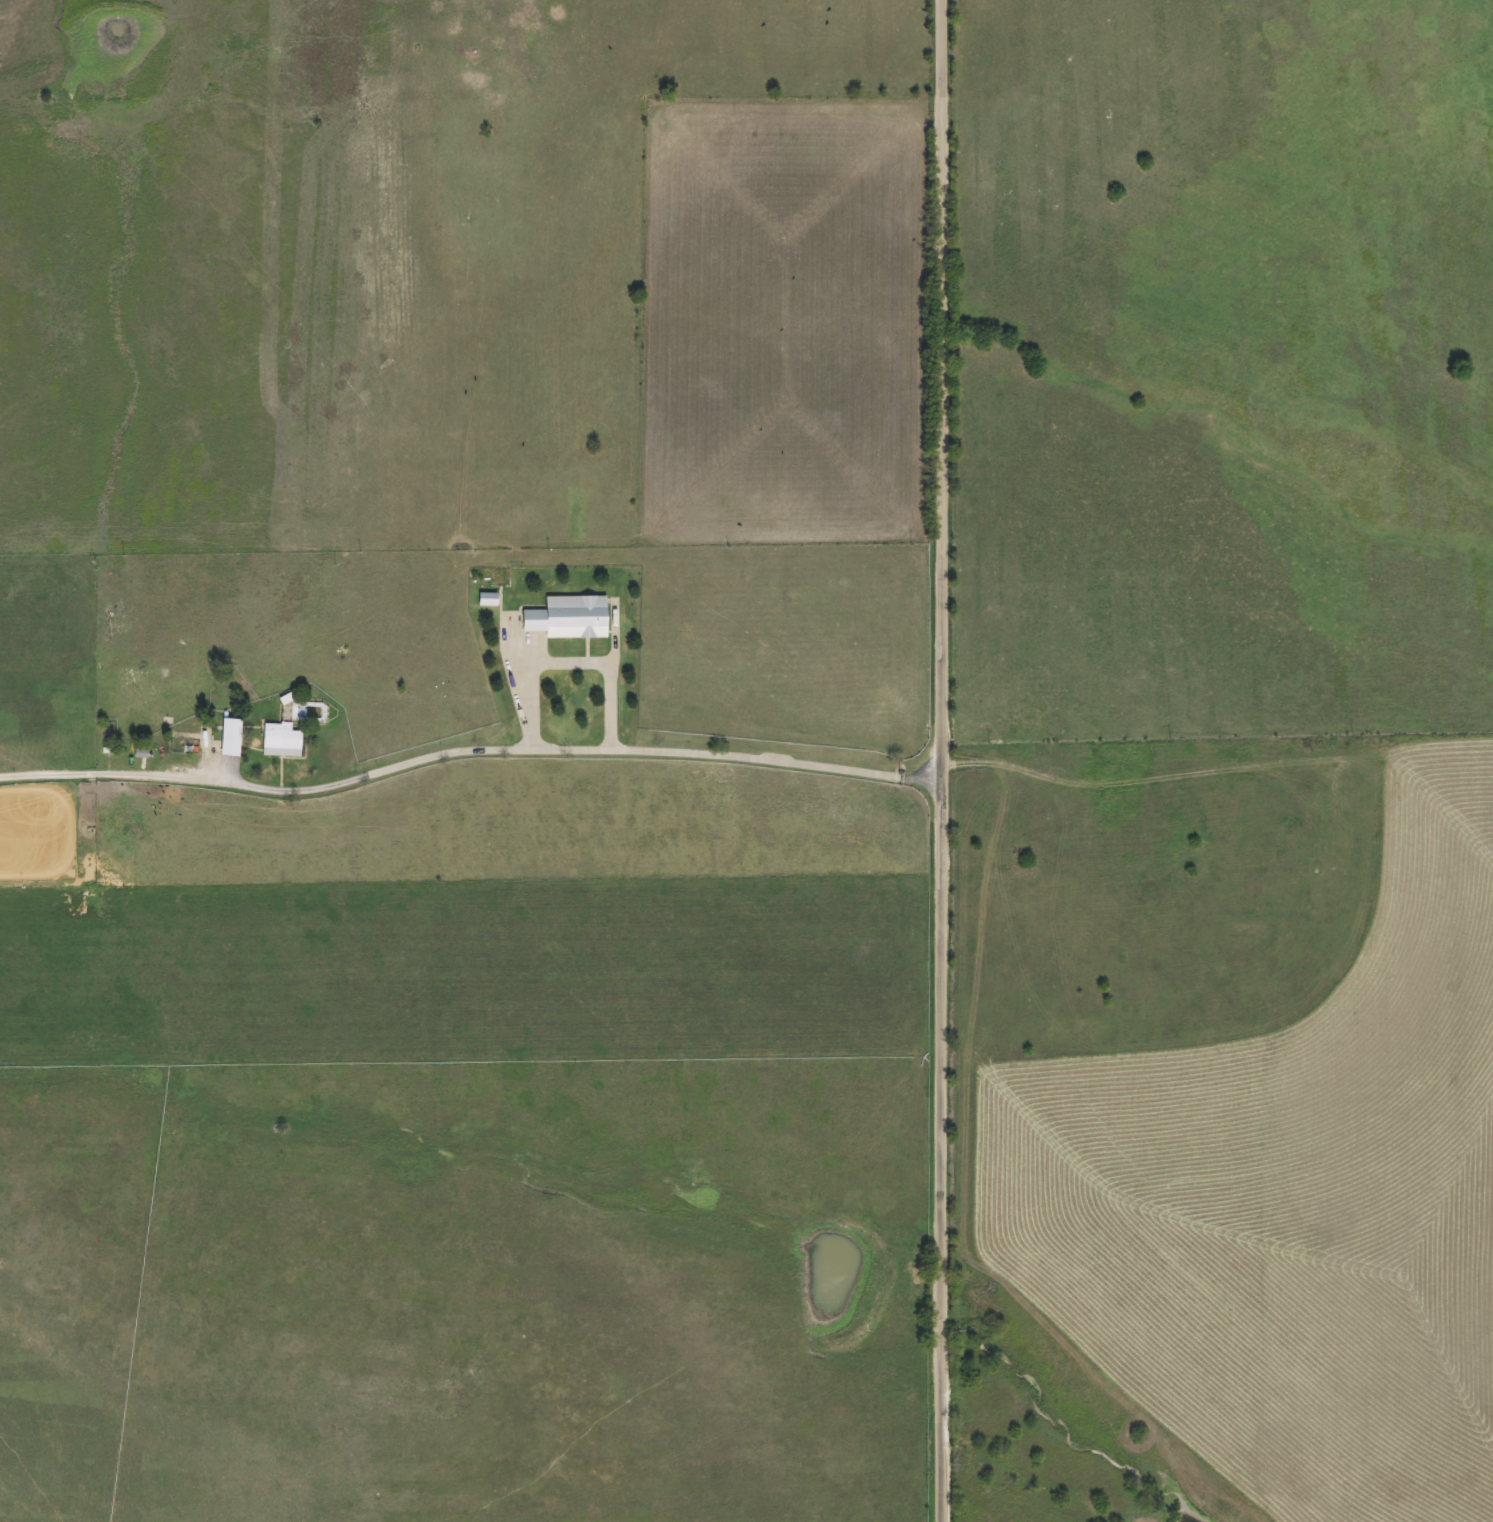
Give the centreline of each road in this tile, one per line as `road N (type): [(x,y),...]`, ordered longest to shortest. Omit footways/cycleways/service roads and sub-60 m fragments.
road 1 (residential): [(937,1521),(937,0)]

